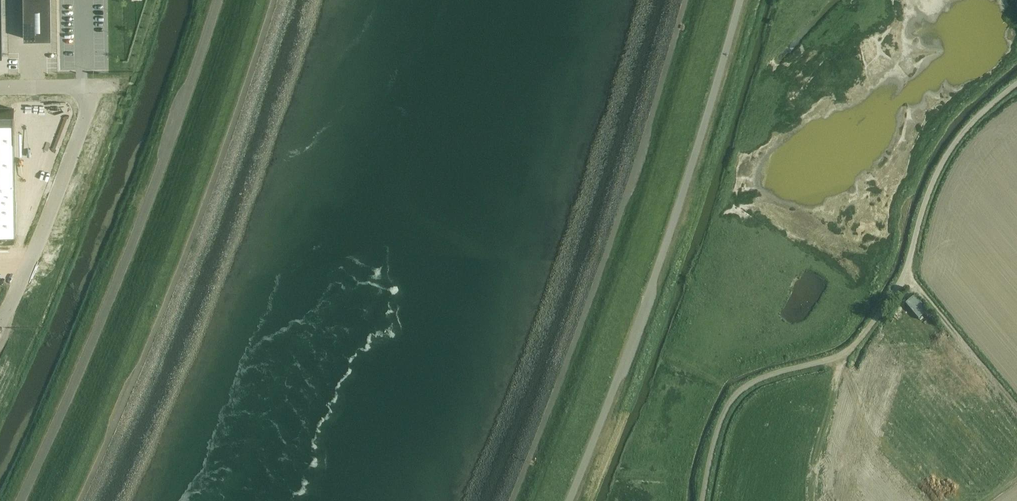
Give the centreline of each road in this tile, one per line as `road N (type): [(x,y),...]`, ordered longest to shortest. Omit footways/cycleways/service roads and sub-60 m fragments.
road 1 (unclassified): [(703,500),(728,406),(750,384),(841,356),(868,332),(906,277),(946,156),(1016,85)]
road 2 (unclassified): [(20,500),(136,233),(217,0)]
road 3 (unclassified): [(575,500),(673,247),(741,0)]
road 4 (unclassified): [(88,87),(88,110),(0,314)]
road 5 (track): [(906,277),(1016,406)]
road 6 (track): [(841,356),(813,500)]

